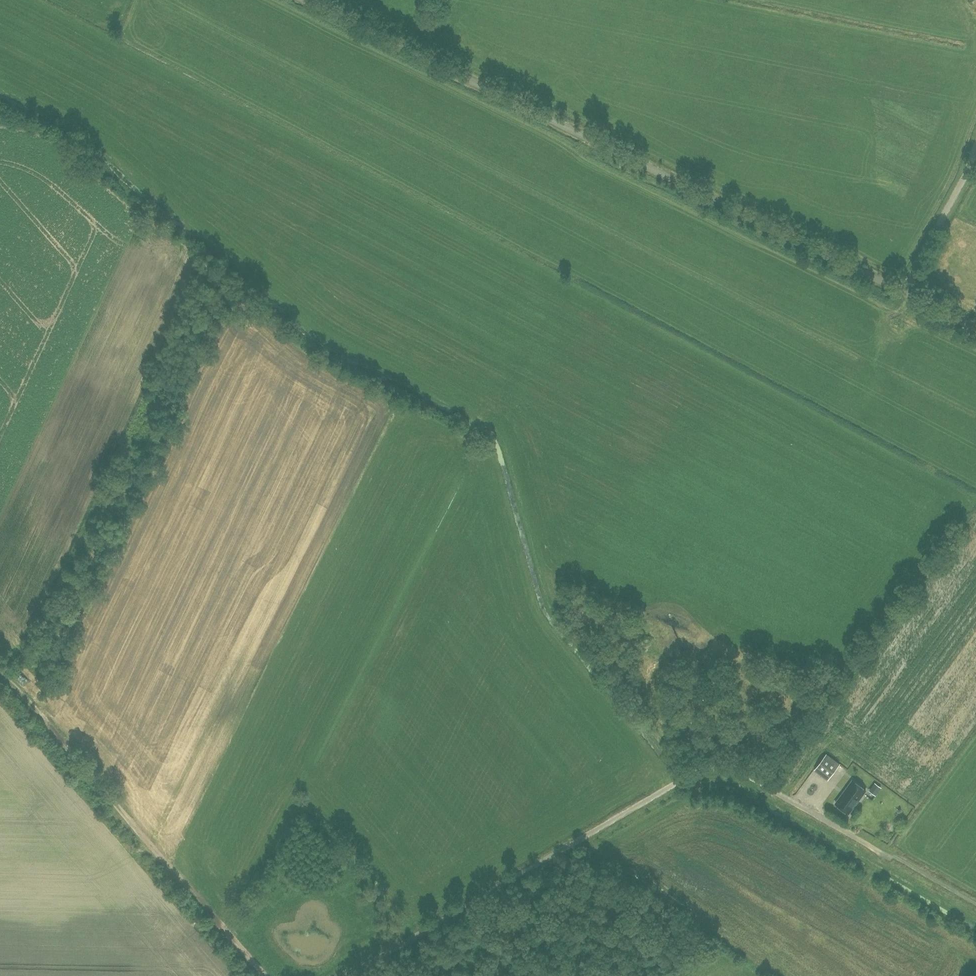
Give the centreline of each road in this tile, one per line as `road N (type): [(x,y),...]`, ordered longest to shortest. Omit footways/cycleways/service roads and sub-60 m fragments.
road 1 (unclassified): [(975,327),(304,0)]
road 2 (unclassified): [(348,975),(709,769),(745,775),(888,856)]
road 3 (track): [(265,975),(0,672)]

